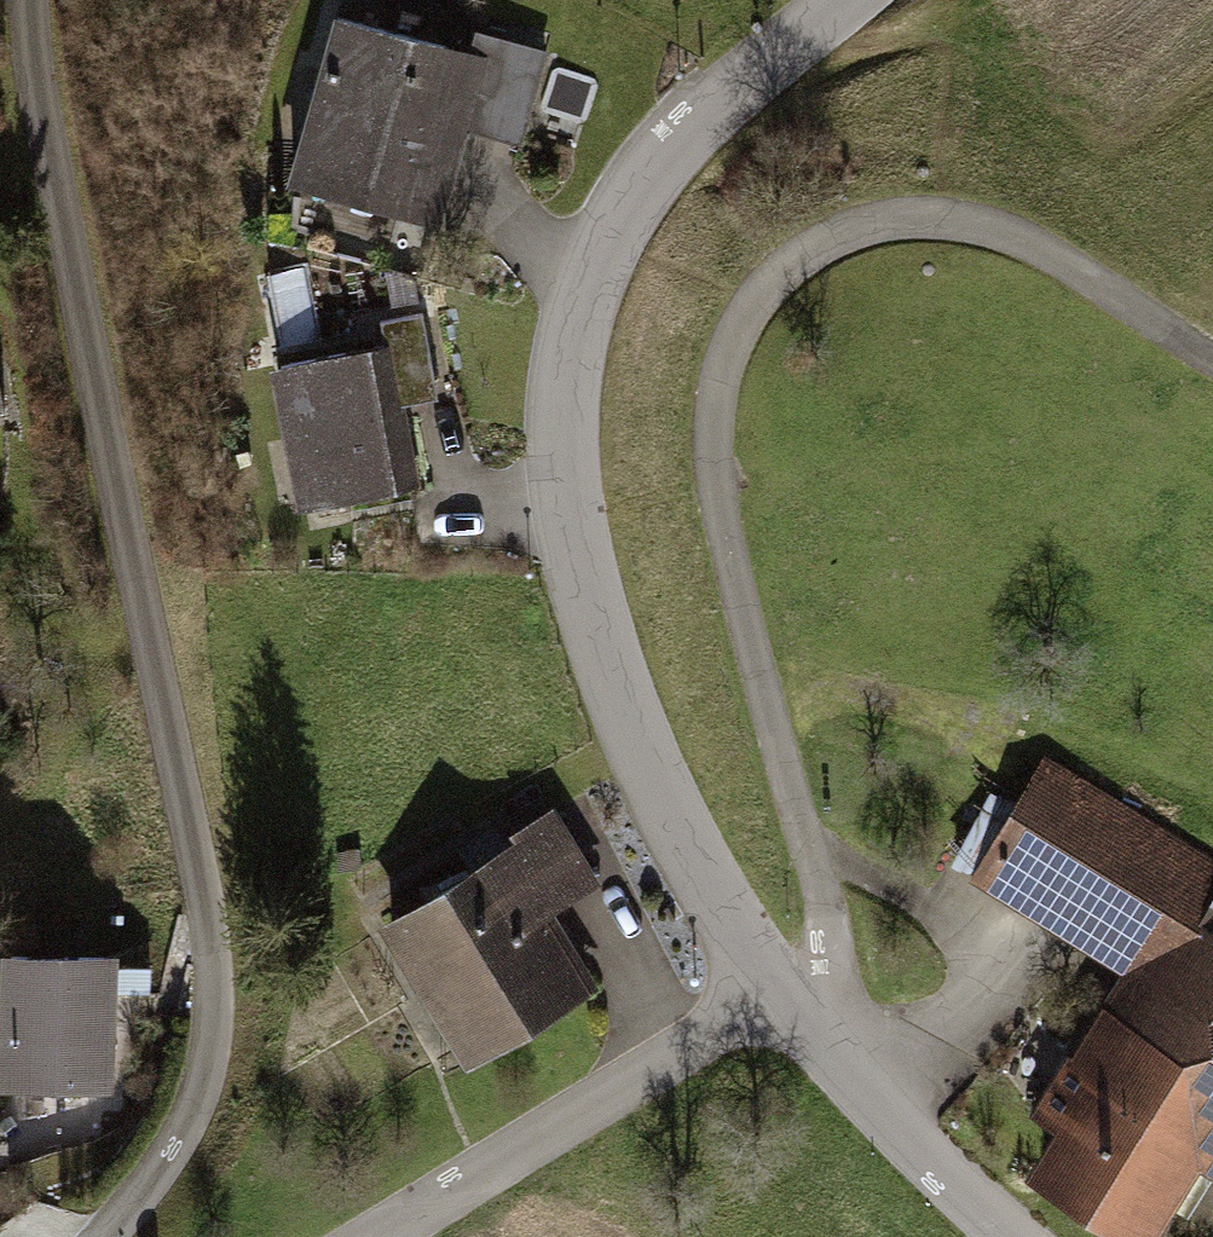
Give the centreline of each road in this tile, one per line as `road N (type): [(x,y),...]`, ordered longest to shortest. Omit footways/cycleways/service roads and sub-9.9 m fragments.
road 1 (residential): [(112,1236),(200,1095),(216,976),(36,83),(27,0)]
road 2 (track): [(776,995),(836,944),(720,512),(713,412),(740,326),(818,245),(903,218),(1022,238),(1212,357)]
road 3 (tertiary): [(776,995),(676,843),(602,647),(568,515),(568,398),(584,305),(639,184),(730,94),(845,0)]
road 4 (residential): [(776,995),(389,1236)]
road 5 (tertiary): [(1005,1236),(931,1173),(776,995)]

